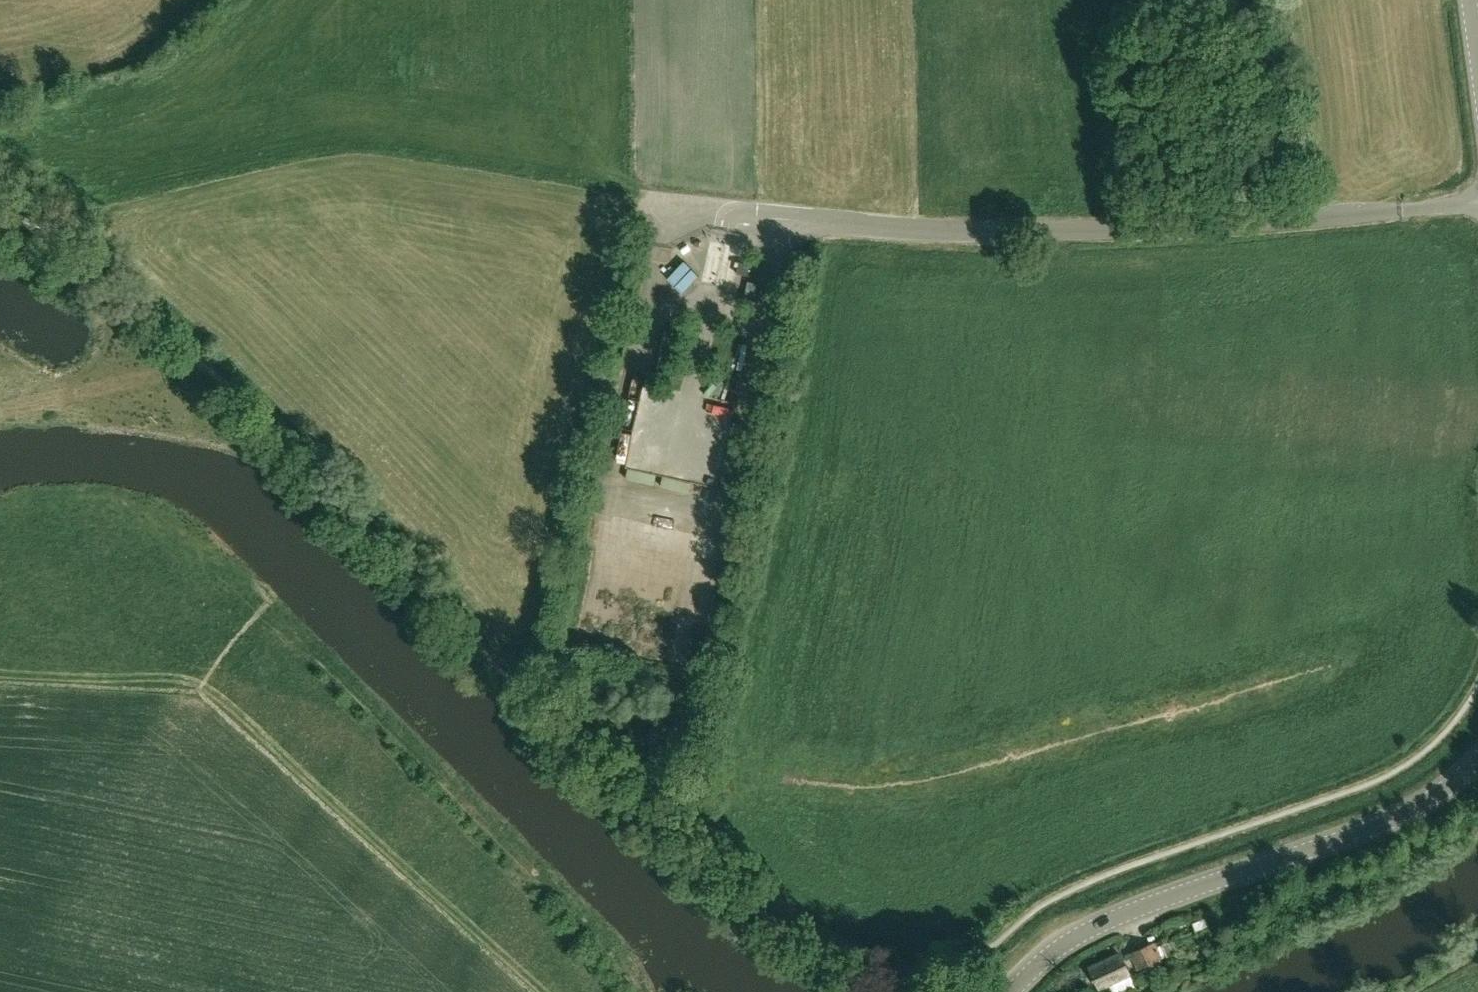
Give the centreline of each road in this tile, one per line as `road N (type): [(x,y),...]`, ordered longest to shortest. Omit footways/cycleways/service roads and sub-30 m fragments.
road 1 (secondary): [(1012,991),(1099,925),(1380,826),(1436,796),(1477,760)]

